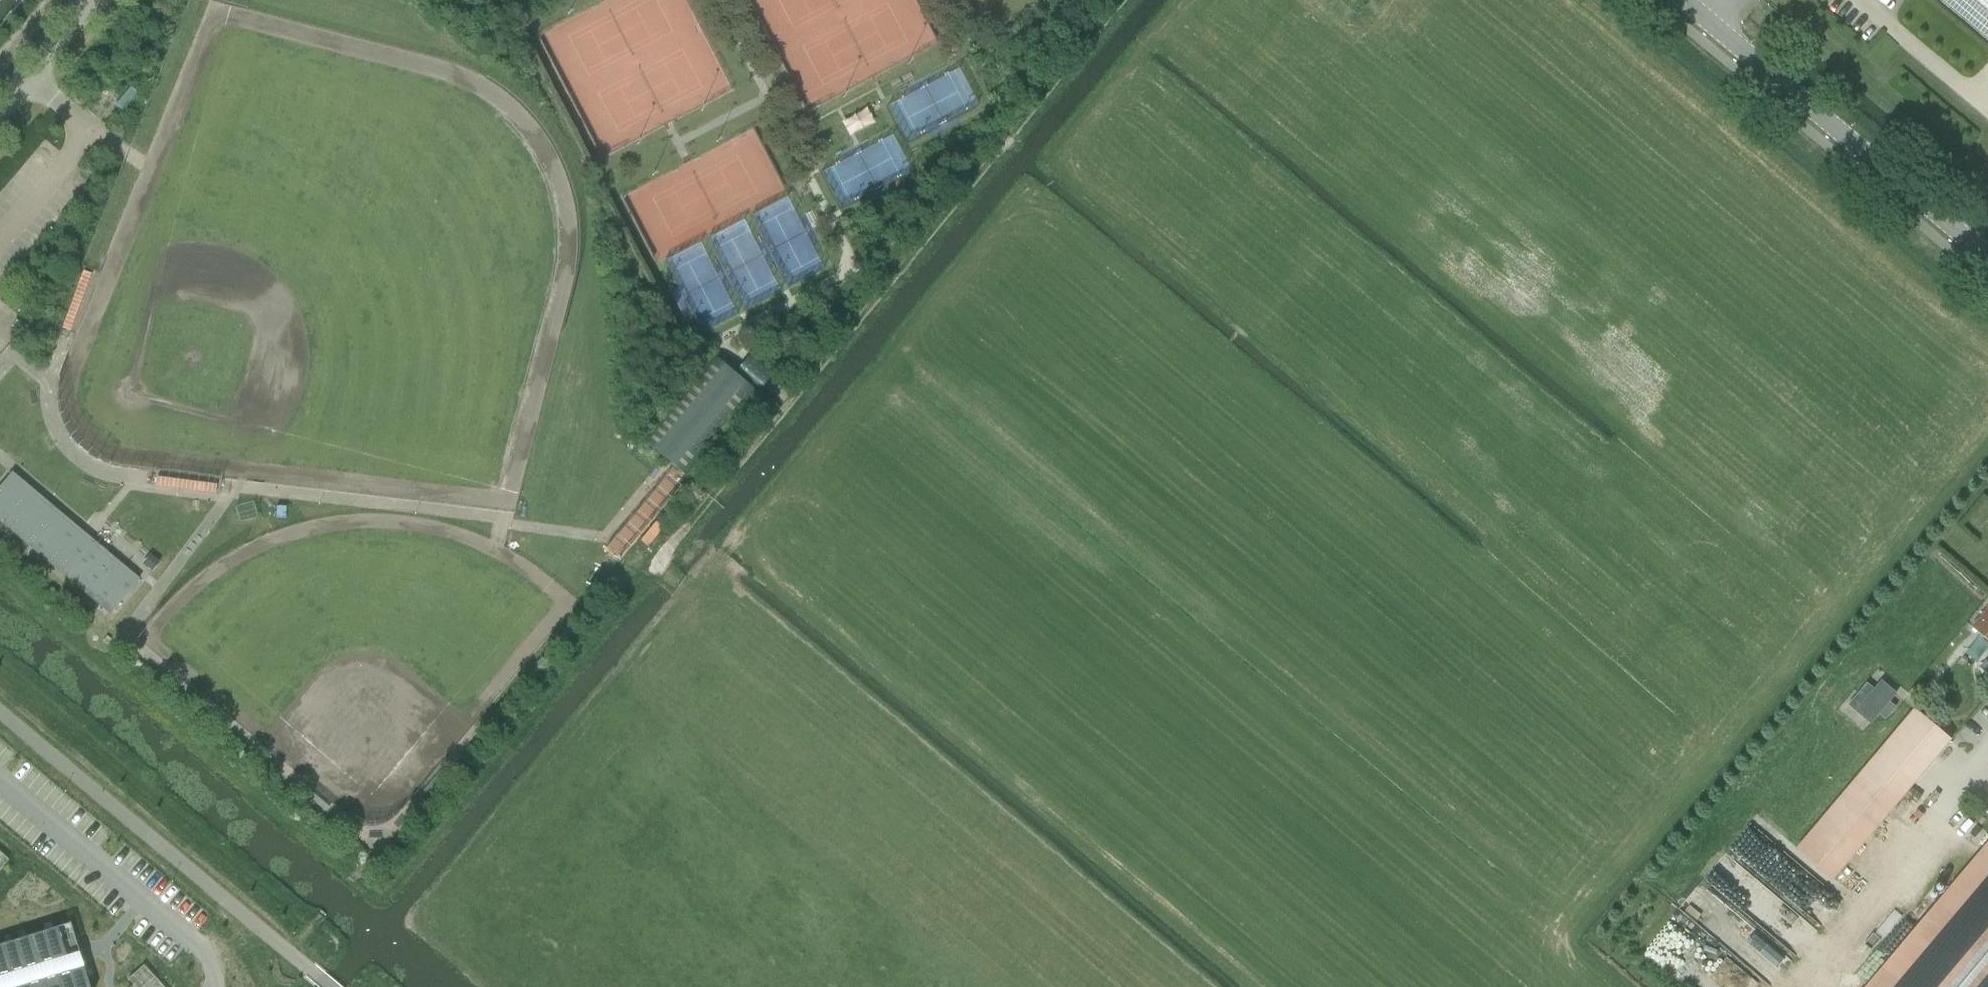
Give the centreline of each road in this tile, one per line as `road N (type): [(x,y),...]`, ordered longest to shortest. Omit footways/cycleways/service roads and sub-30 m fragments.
road 1 (tertiary): [(1987,256),(1687,0)]
road 2 (residential): [(0,780),(188,938),(214,986)]
road 3 (tertiary): [(0,111),(93,0)]

